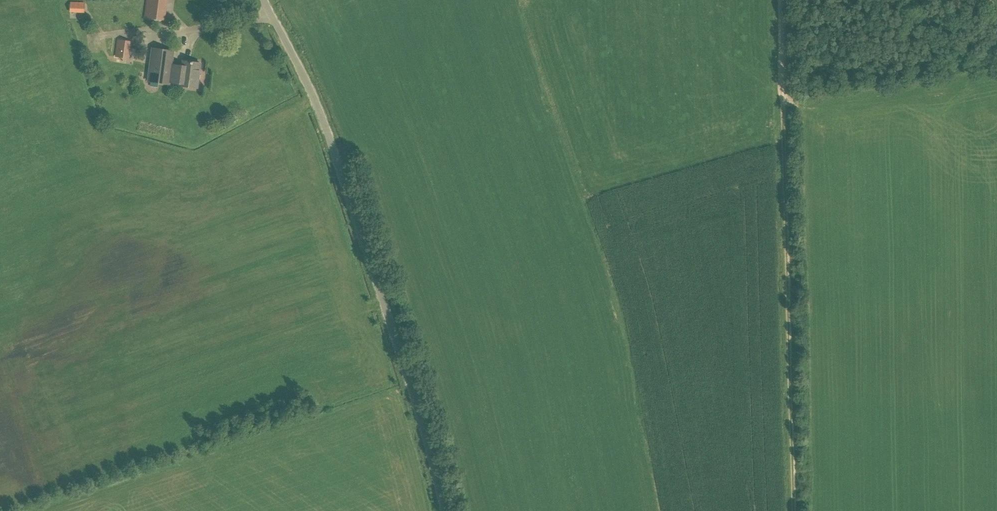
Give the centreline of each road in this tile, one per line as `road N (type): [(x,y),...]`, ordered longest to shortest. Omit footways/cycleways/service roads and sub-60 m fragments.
road 1 (unclassified): [(439,510),(334,148),(265,0)]
road 2 (track): [(781,0),(794,510)]

